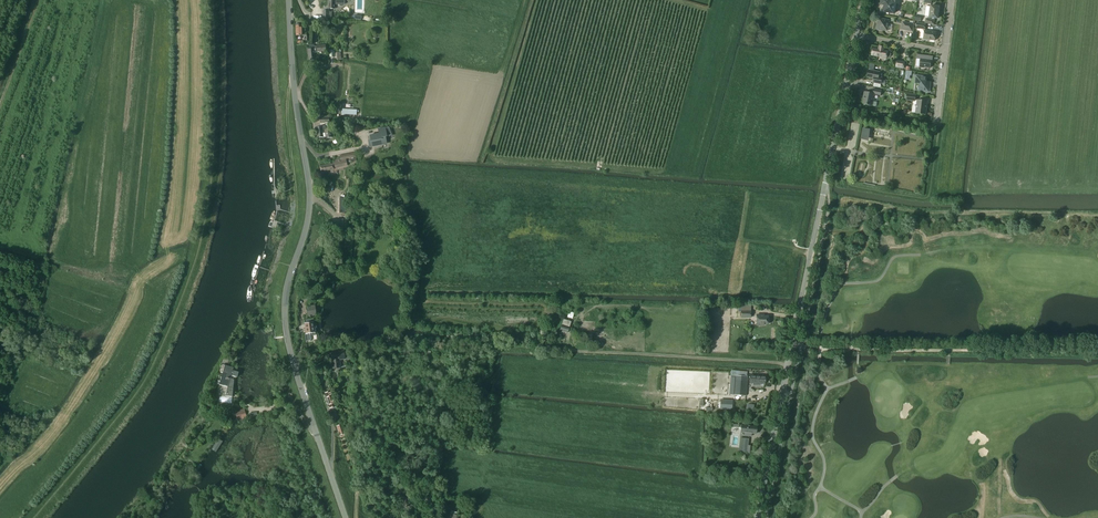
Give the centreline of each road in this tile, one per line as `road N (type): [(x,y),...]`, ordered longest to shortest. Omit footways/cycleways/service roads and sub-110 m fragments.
road 1 (unclassified): [(345,517),(285,322),(309,207),(289,0)]
road 2 (tertiary): [(756,517),(856,35)]
road 3 (track): [(0,487),(43,447),(111,344),(142,278),(132,265),(76,265),(0,248)]
road 4 (track): [(132,265),(152,11),(134,0)]
road 5 (track): [(566,342),(576,352),(787,364)]

